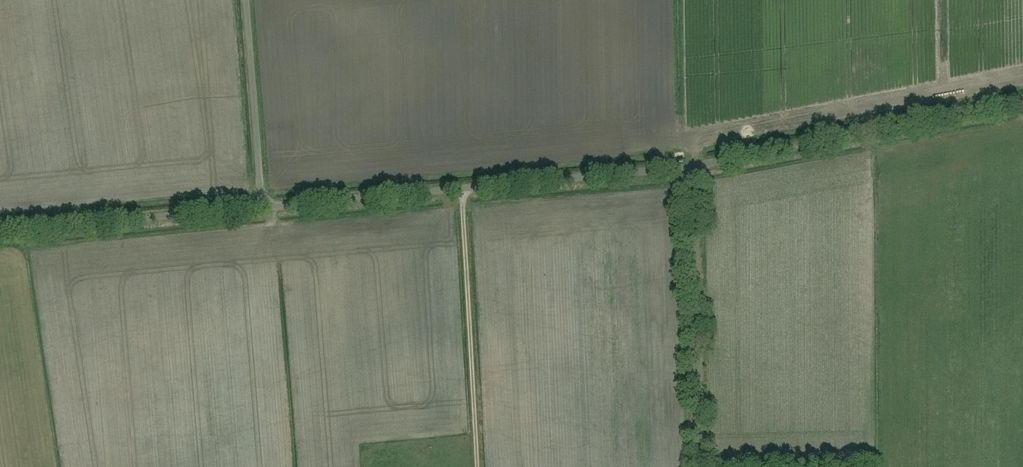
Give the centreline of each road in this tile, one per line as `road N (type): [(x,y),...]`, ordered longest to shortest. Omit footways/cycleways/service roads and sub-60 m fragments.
road 1 (unclassified): [(262,207),(692,166)]
road 2 (unclassified): [(692,166),(1022,103)]
road 3 (unclassified): [(701,466),(692,166)]
road 4 (unclassified): [(0,232),(262,207)]
road 5 (unclassified): [(262,207),(246,0)]

